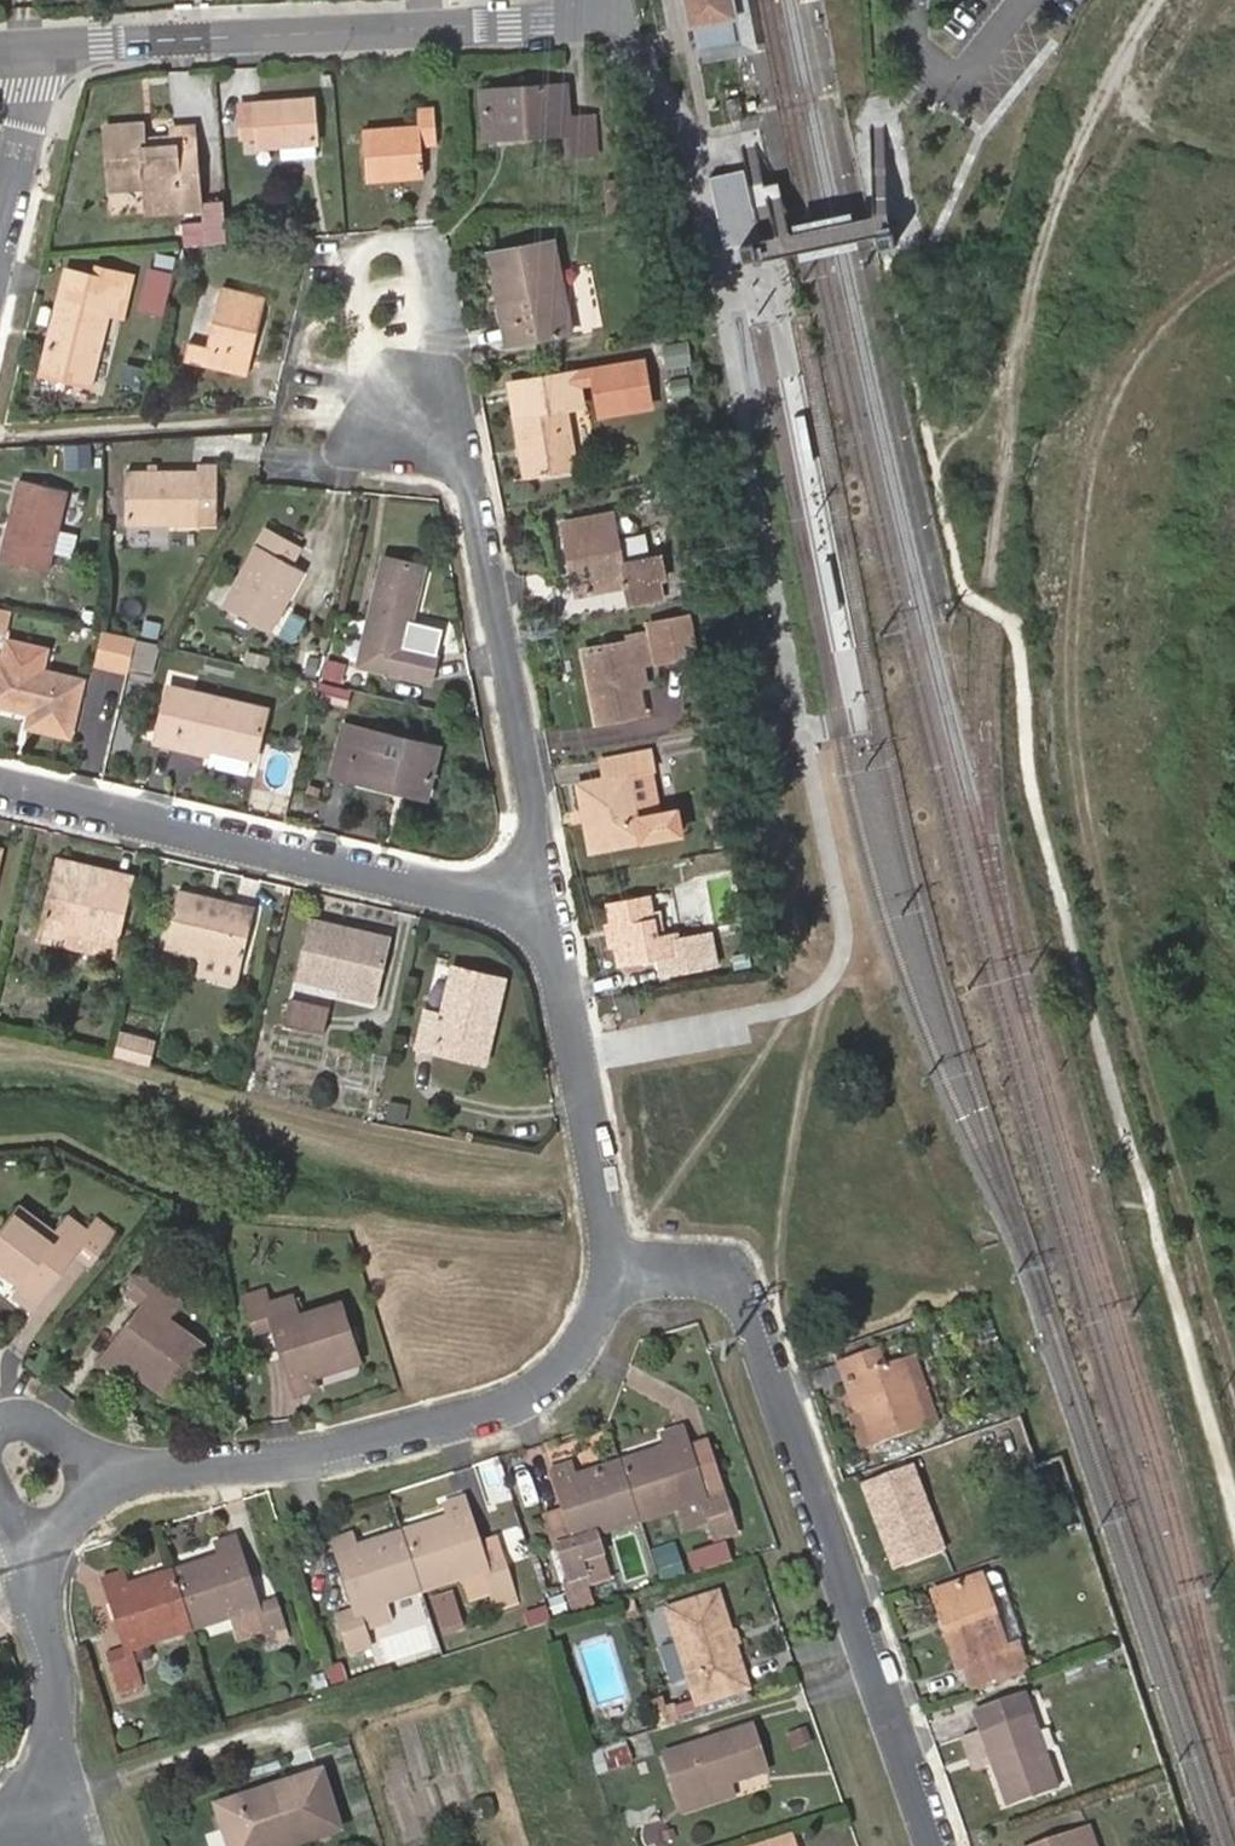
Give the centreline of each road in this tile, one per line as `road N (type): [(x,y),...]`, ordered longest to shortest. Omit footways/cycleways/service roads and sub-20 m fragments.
road 1 (track): [(1234,264),(1201,286),(1131,377),(1084,643),(1082,776),(1115,960),(1234,1373)]
road 2 (residential): [(614,1268),(739,1273),(941,1845)]
road 3 (residential): [(124,1471),(310,1455),(497,1410),(553,1381),(593,1330),(614,1268)]
road 4 (residential): [(0,788),(557,913)]
road 5 (residential): [(32,49),(546,23),(594,1)]
road 6 (residential): [(557,913),(465,433),(391,417)]
road 7 (residential): [(614,1268),(557,913)]
road 8 (residential): [(47,1811),(51,1670),(27,1571)]
road 9 (residential): [(32,49),(0,236)]
road 10 (residential): [(27,1571),(47,1533),(124,1471)]
road 11 (residential): [(124,1471),(56,1423),(37,1419),(0,1430)]

